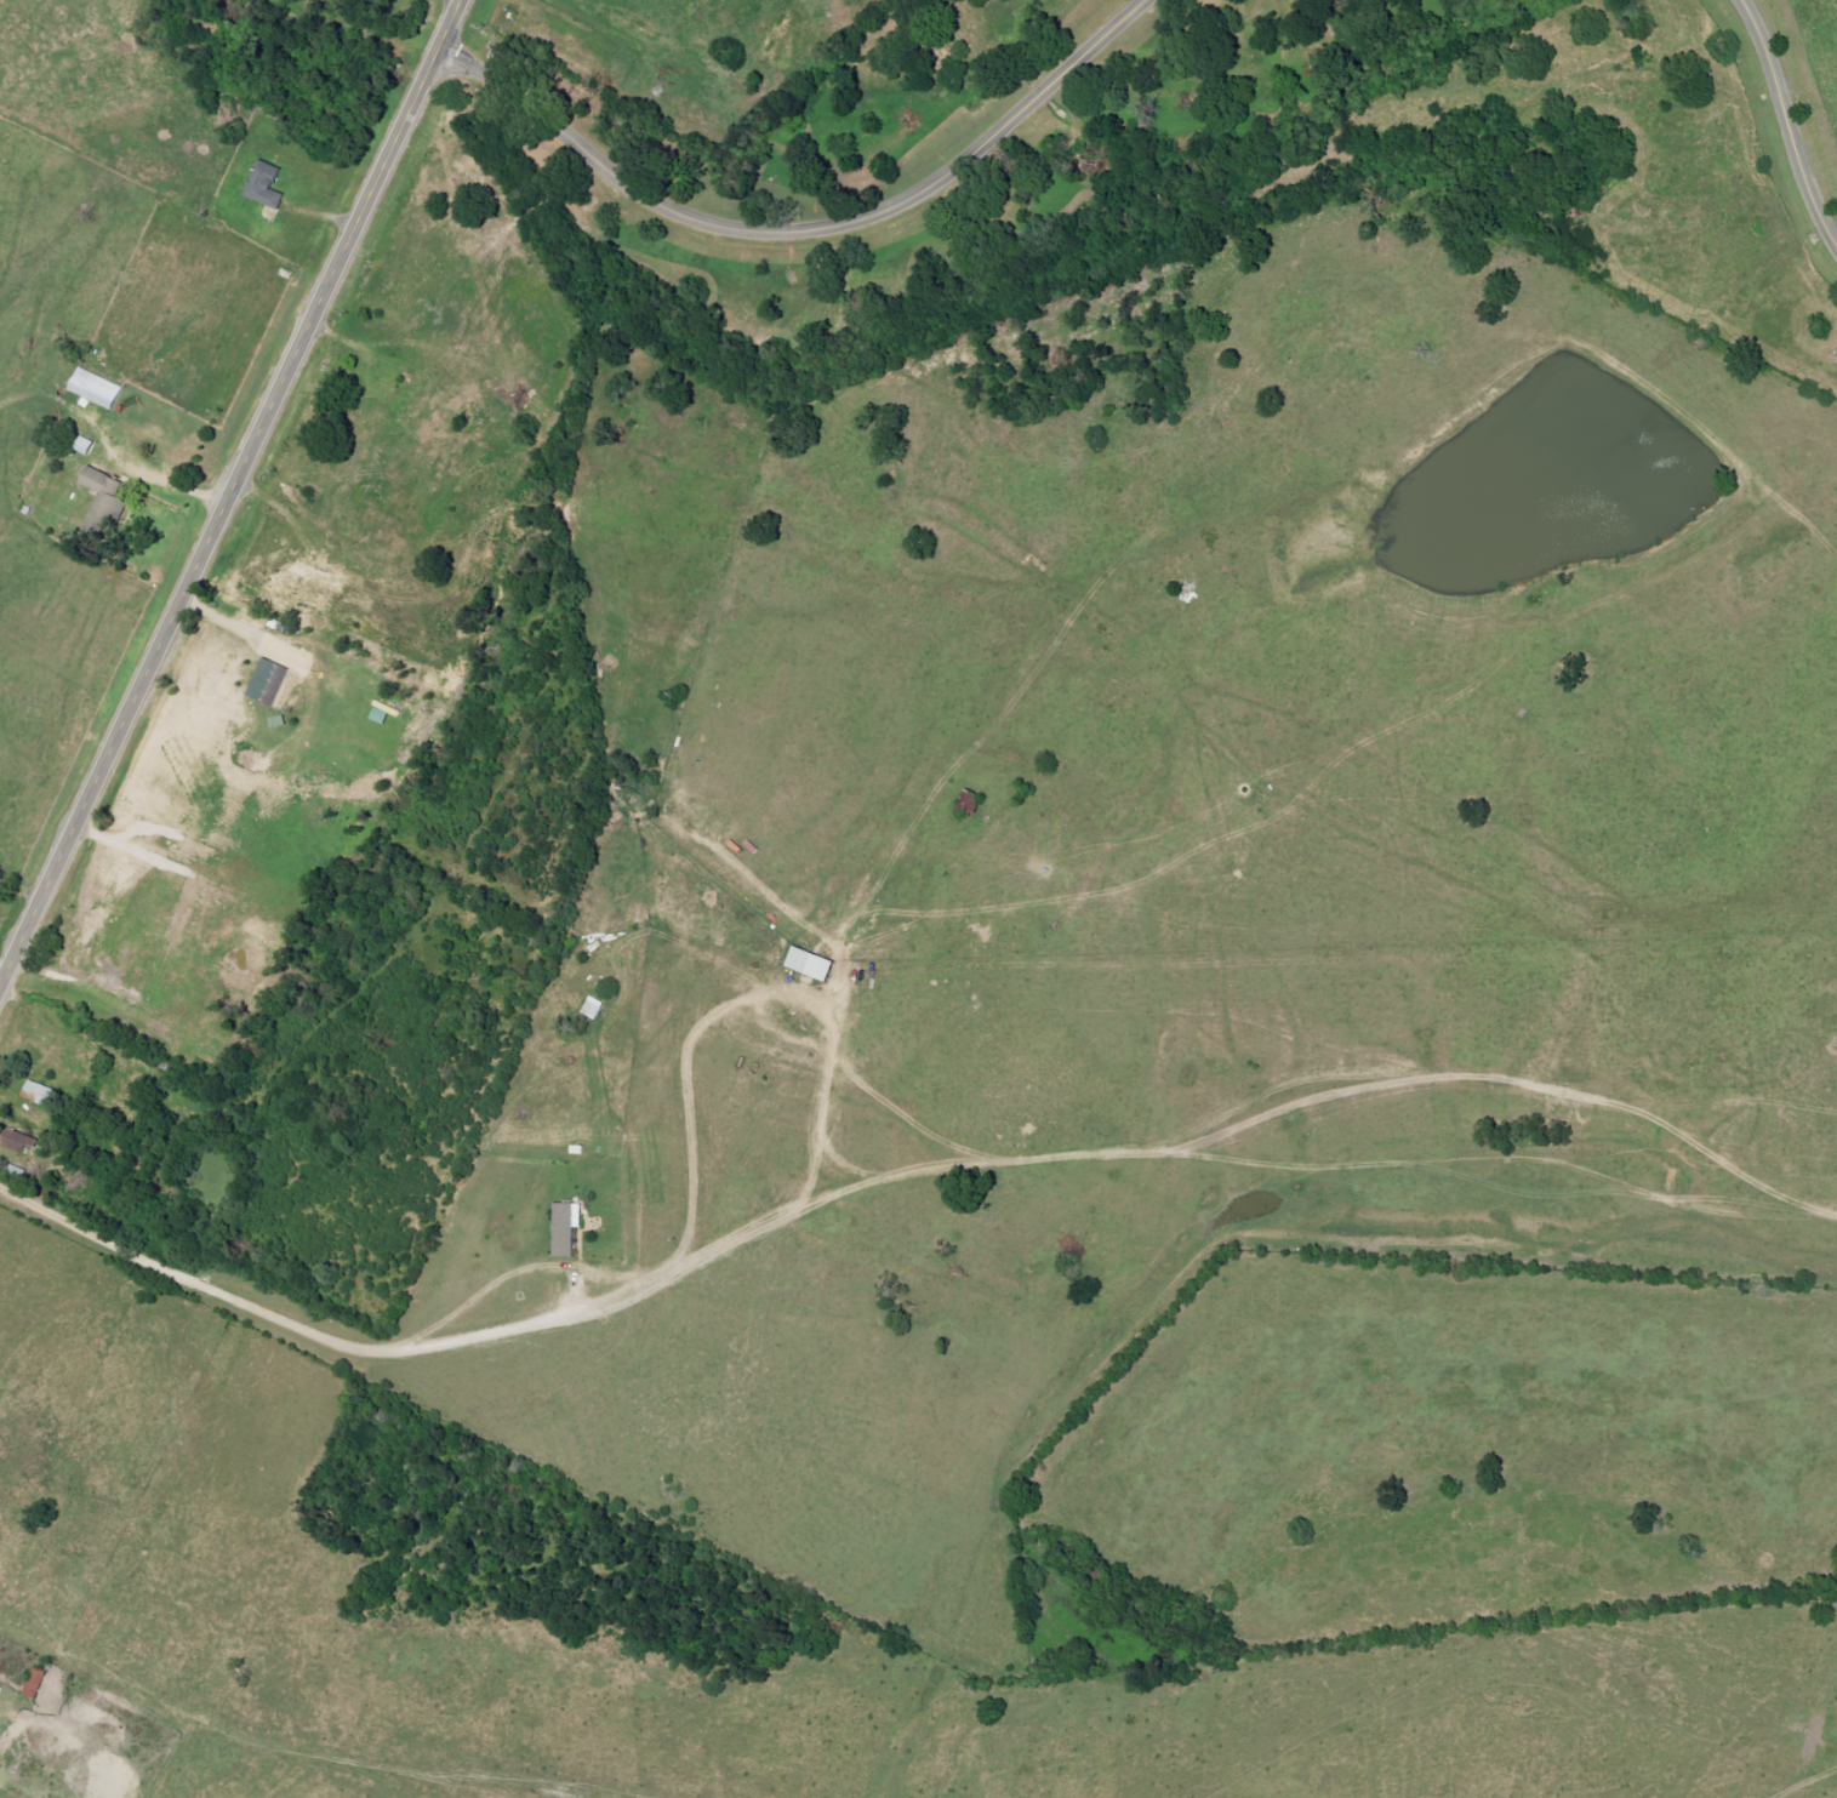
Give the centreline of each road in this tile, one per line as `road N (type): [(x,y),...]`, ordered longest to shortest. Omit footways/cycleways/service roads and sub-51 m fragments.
road 1 (tertiary): [(0,994),(464,0)]
road 2 (residential): [(439,55),(667,204),(729,227),(829,229),(883,213),(962,169),(1146,0)]

